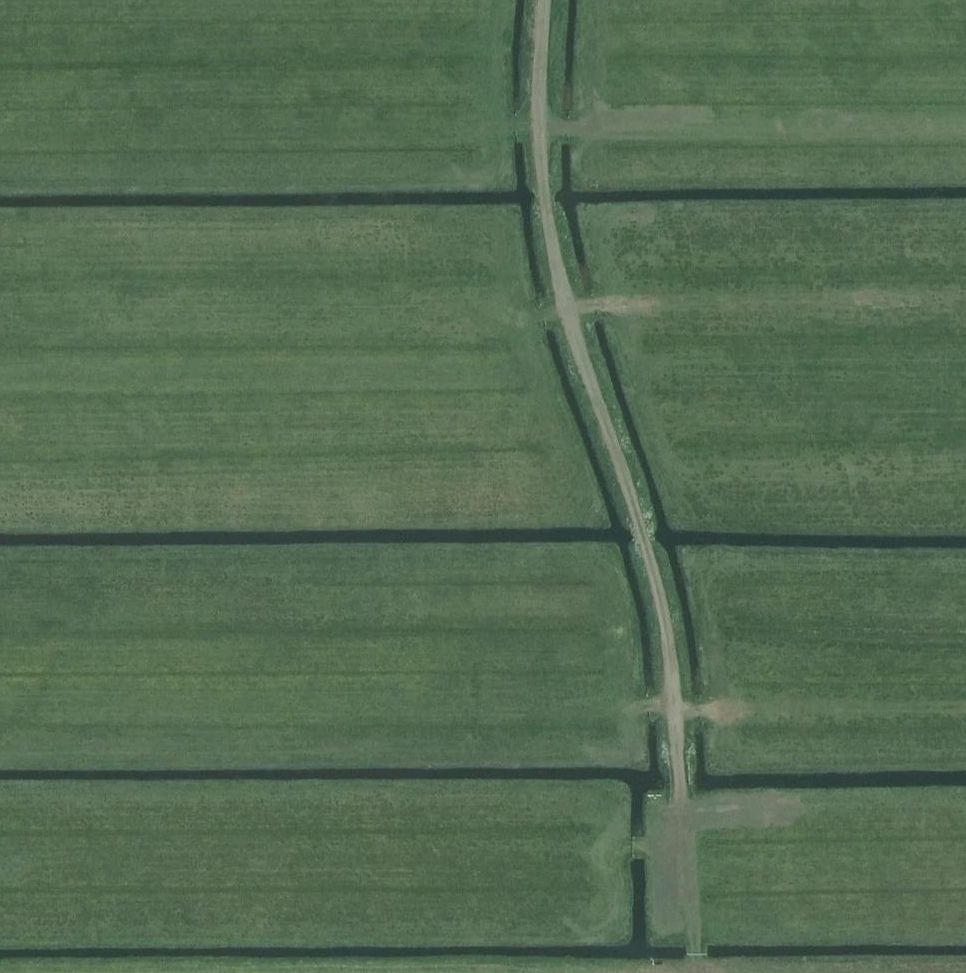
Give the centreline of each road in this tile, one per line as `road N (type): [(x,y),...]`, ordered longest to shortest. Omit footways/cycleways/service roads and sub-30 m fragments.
road 1 (track): [(679,785),(656,582),(550,235),(540,88),(546,0)]

